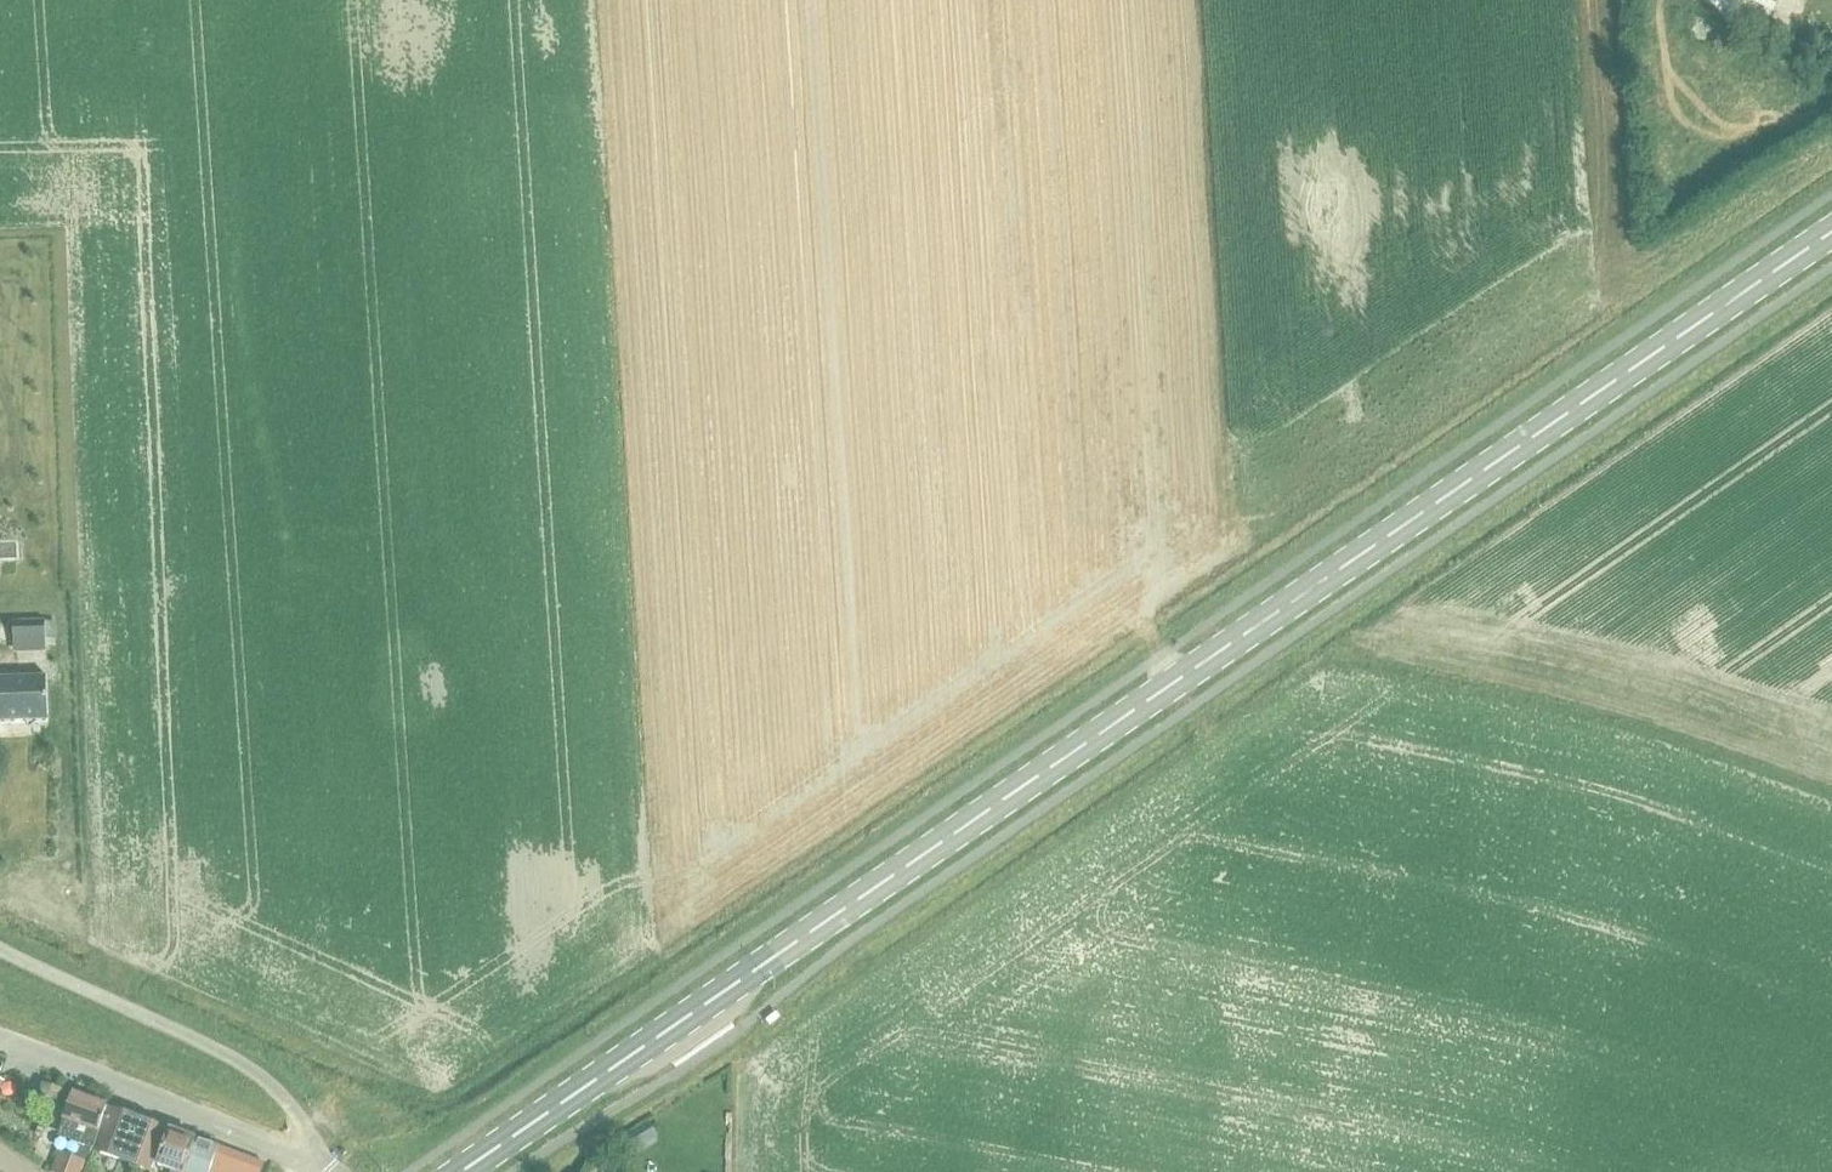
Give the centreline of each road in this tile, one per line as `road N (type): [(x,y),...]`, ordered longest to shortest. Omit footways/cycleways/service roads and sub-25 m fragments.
road 1 (secondary): [(462,1171),(1831,234)]
road 2 (unclassified): [(321,1171),(303,1125),(245,1063),(0,947)]
road 3 (unclassified): [(321,1171),(143,1092),(0,1040)]

